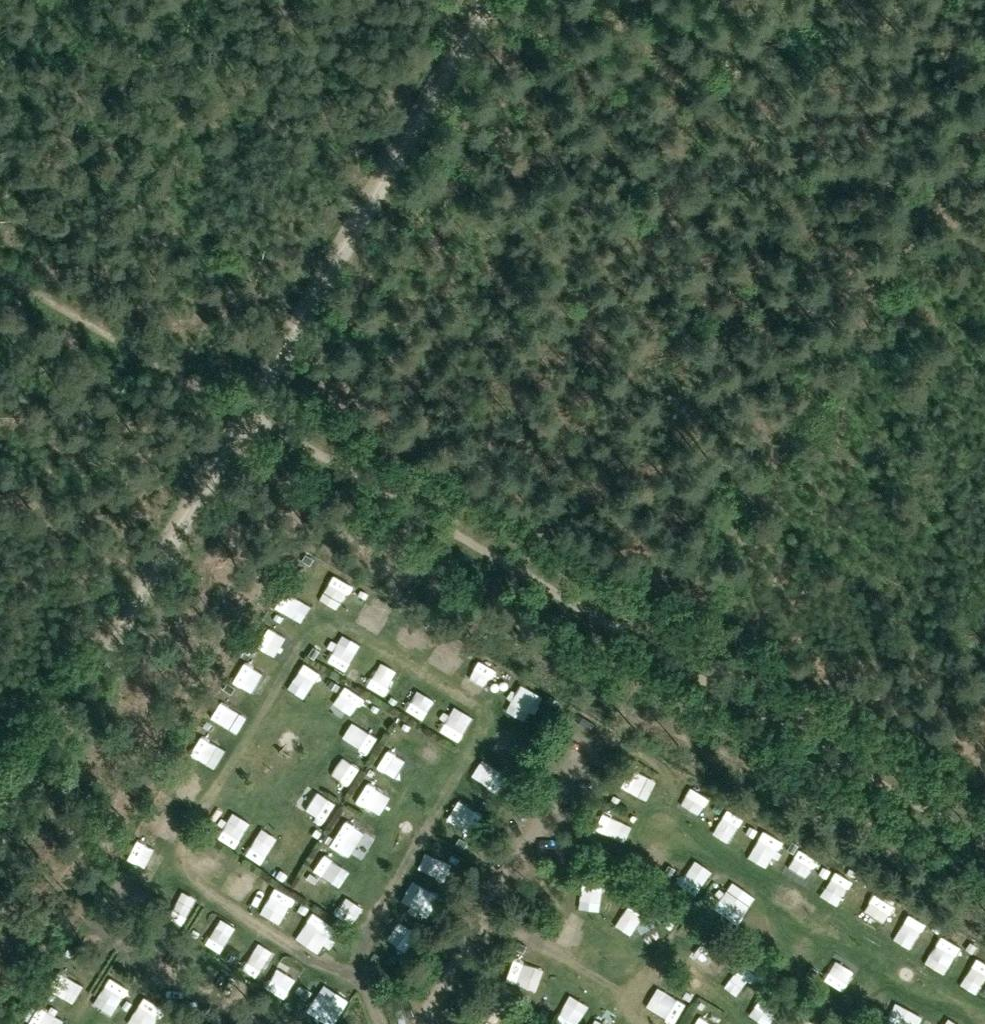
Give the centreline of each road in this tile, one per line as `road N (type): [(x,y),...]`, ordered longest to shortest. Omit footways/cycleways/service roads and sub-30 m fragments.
road 1 (track): [(984,844),(0,269)]
road 2 (track): [(984,244),(883,190),(813,219),(664,239),(502,335),(466,344),(285,351)]

